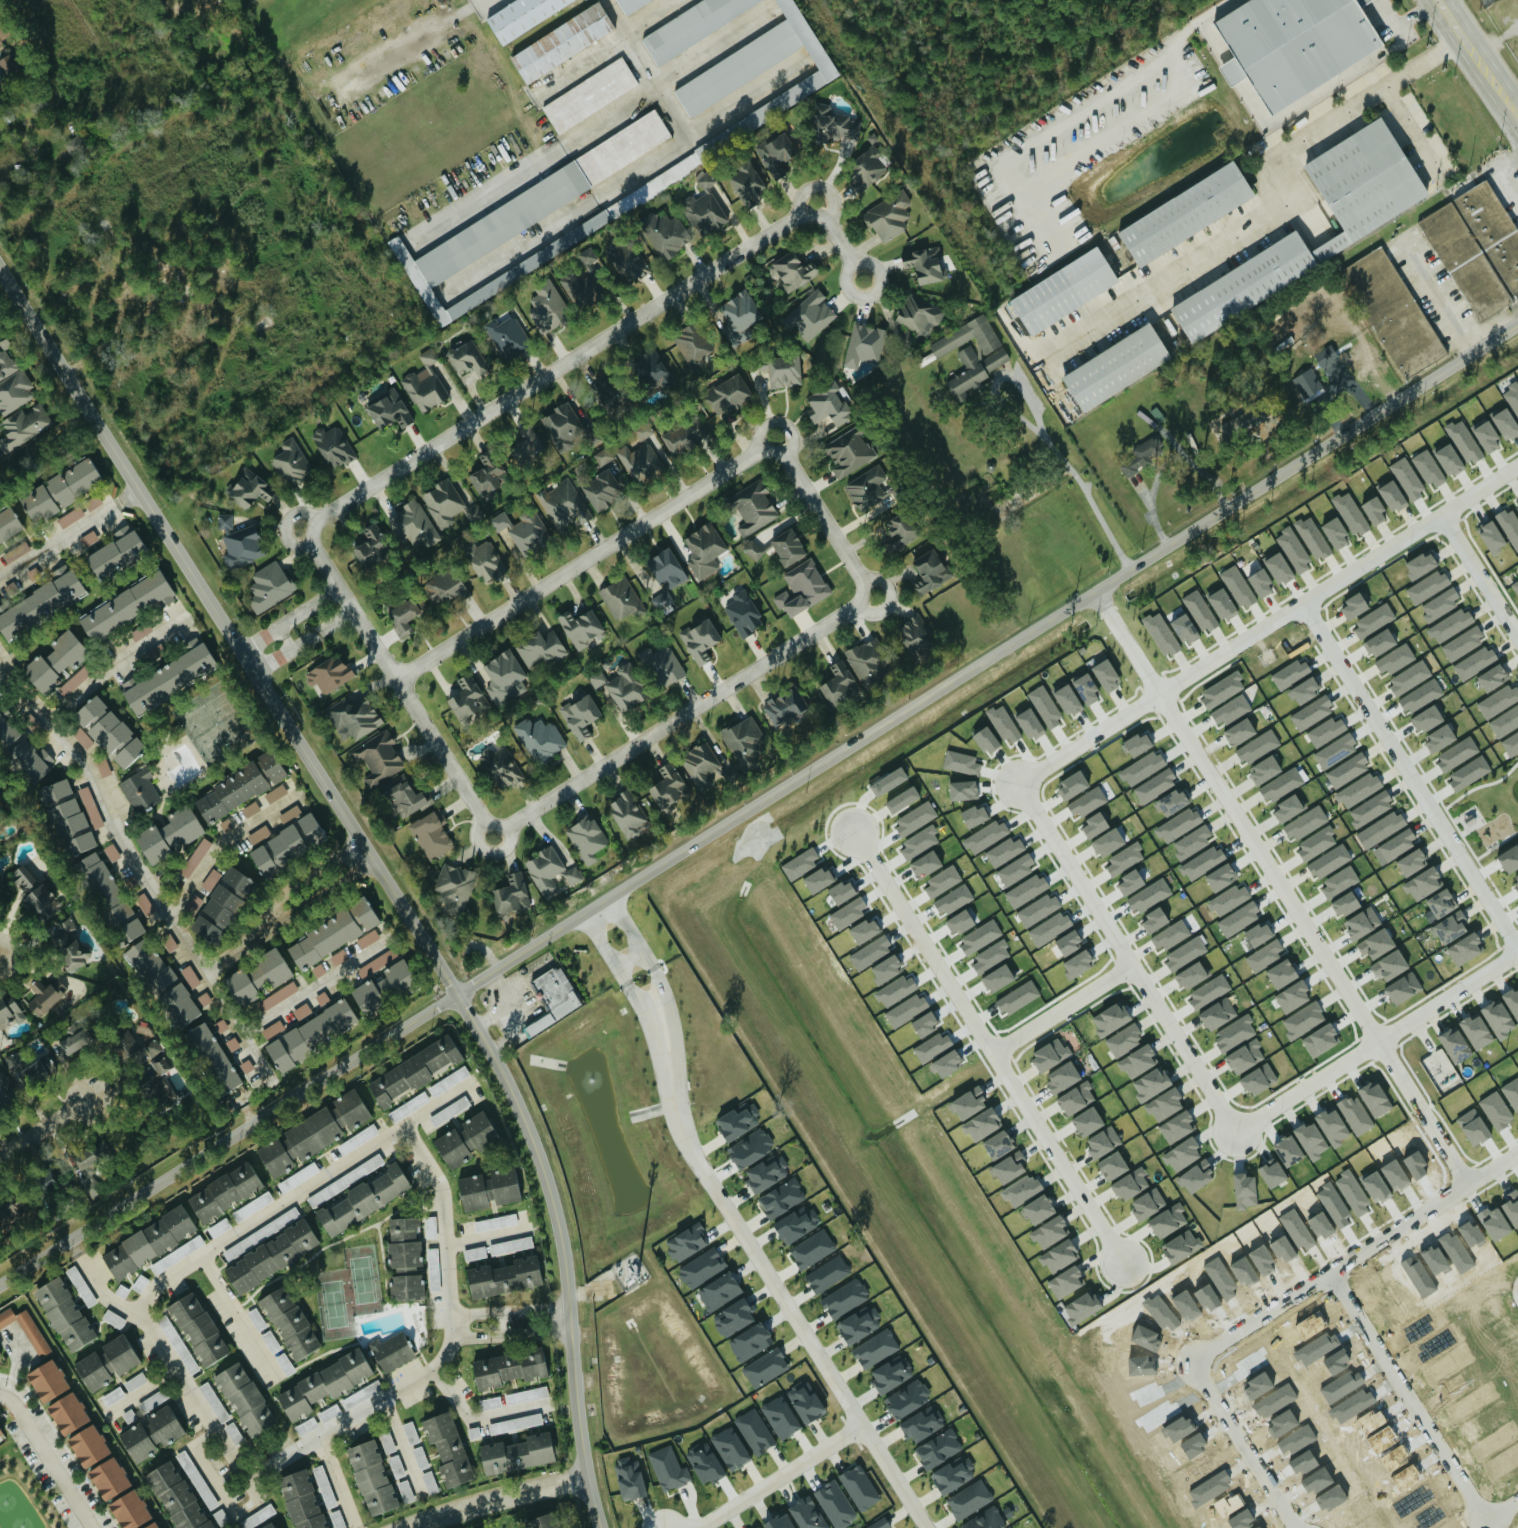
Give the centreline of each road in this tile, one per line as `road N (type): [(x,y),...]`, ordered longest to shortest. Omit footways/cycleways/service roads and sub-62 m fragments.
road 1 (tertiary): [(0,1287),(456,992),(1517,330)]
road 2 (tertiary): [(604,1527),(577,1420),(554,1209),(517,1108),(456,992),(0,273)]
road 3 (residential): [(312,526),(496,835),(877,594)]
road 4 (residential): [(312,526),(819,205)]
road 5 (residential): [(1029,783),(1517,466)]
road 6 (residential): [(1155,696),(1467,1183)]
road 7 (residential): [(664,1049),(688,1146),(927,1527)]
road 8 (residential): [(857,845),(1123,1259)]
road 9 (residential): [(400,677),(776,438)]
road 10 (residential): [(1297,606),(1517,947)]
road 11 (residential): [(1237,1128),(1130,967),(1033,806),(1029,783)]
road 12 (residential): [(1198,1362),(1517,1151)]
road 13 (residential): [(1517,951),(1237,1128)]
road 14 (residential): [(1331,1270),(1474,1504),(1487,1511)]
road 15 (residential): [(1295,1527),(1202,1382),(1198,1362)]
road 16 (residential): [(864,1428),(701,1527)]
road 17 (residential): [(407,1527),(587,1477)]
road 18 (residential): [(776,438),(877,594)]
road 19 (residential): [(1130,967),(993,1053)]
road 20 (residential): [(1517,637),(1442,514)]
road 21 (residential): [(248,660),(352,598)]

